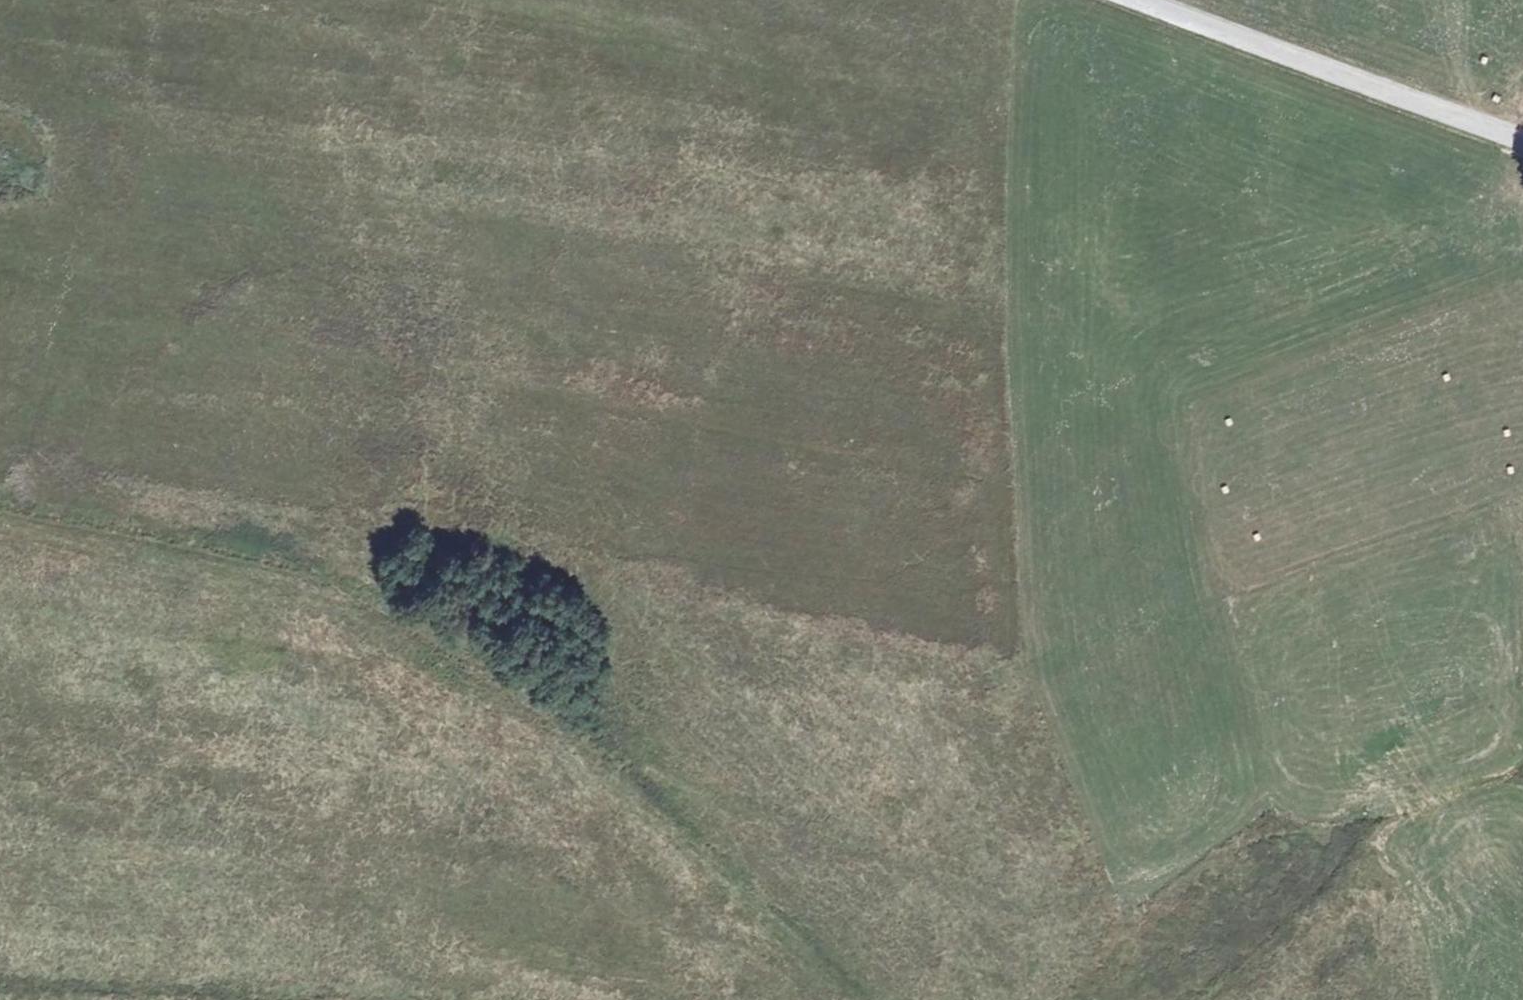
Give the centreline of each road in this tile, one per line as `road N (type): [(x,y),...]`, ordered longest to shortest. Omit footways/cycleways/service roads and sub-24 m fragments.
road 1 (unclassified): [(1140,0),(1522,142)]

